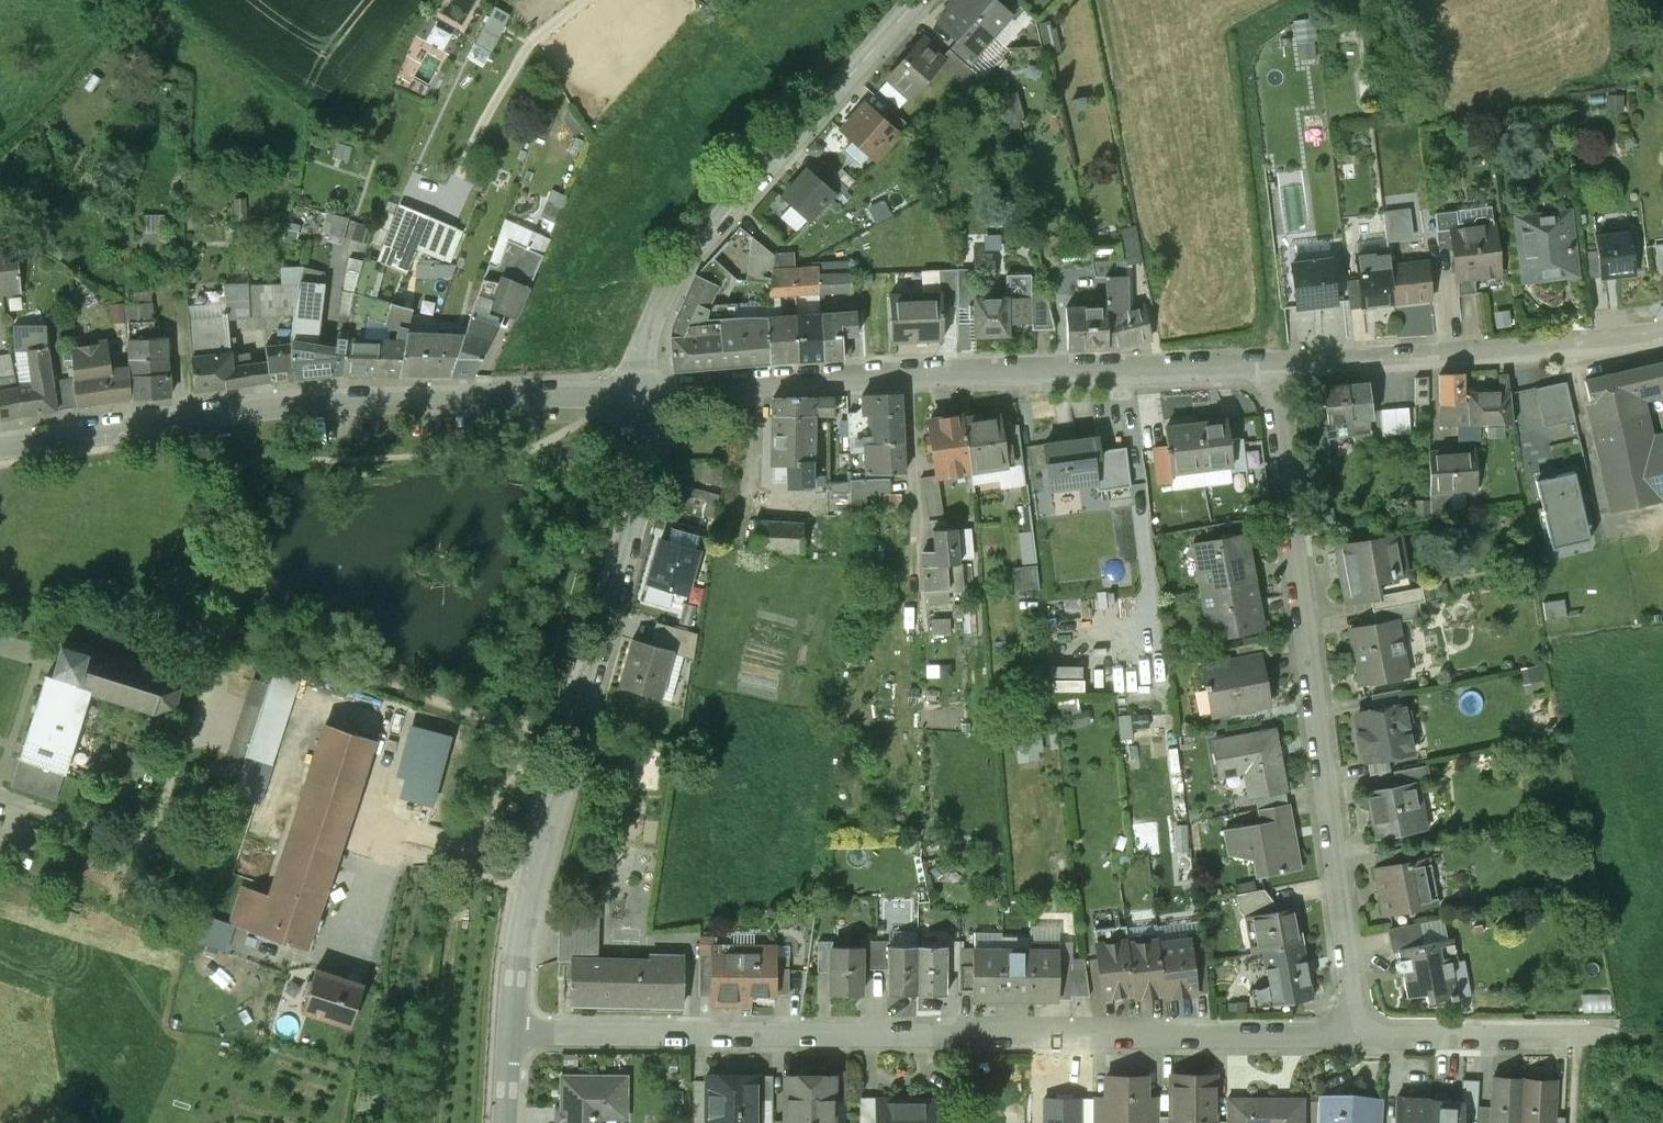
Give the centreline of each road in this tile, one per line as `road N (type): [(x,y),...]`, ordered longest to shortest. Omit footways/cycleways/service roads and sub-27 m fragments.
road 1 (residential): [(510,1034),(1358,1036)]
road 2 (residential): [(1358,1036),(1271,369)]
road 3 (tertiary): [(510,1034),(538,834),(641,485),(645,395)]
road 4 (tertiary): [(0,443),(314,402),(645,395)]
road 5 (residential): [(645,395),(838,378),(1271,369)]
road 6 (tertiary): [(645,395),(652,323),(671,282),(916,0)]
road 7 (residential): [(1271,369),(1662,333)]
road 8 (residential): [(1358,1036),(1614,1036)]

